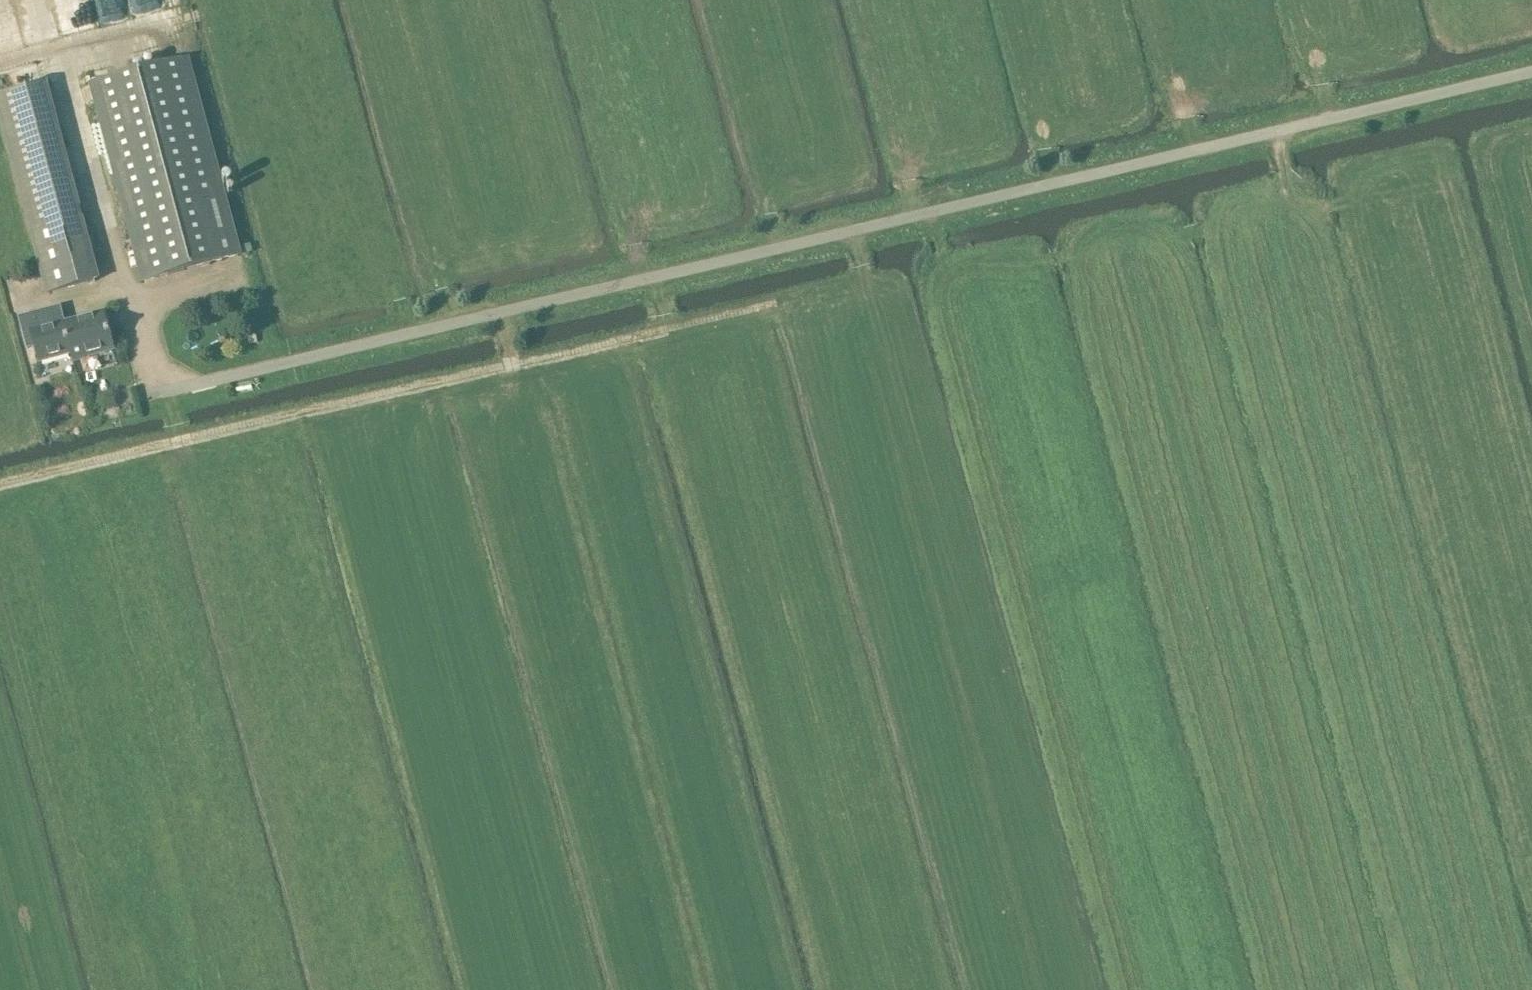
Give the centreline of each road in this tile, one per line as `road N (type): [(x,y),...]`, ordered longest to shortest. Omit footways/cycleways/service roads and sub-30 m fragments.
road 1 (unclassified): [(152,393),(1531,64)]
road 2 (track): [(0,487),(786,300)]
road 3 (track): [(167,19),(0,63)]

